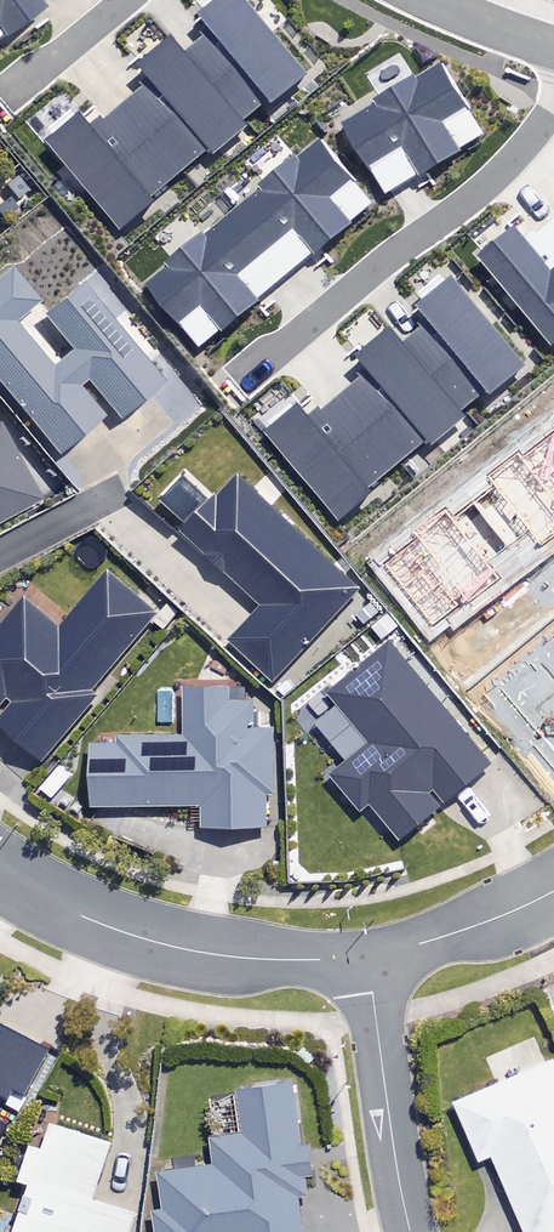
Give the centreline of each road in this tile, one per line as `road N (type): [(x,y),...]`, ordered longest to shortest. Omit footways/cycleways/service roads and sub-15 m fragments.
road 1 (residential): [(240,396),(511,172),(553,104)]
road 2 (residential): [(0,871),(81,916),(214,956),(370,957)]
road 3 (residential): [(410,1231),(370,957)]
road 4 (residential): [(370,957),(490,922),(553,892)]
road 5 (residential): [(3,103),(129,0)]
road 6 (residential): [(416,0),(553,50)]
road 7 (residential): [(455,653),(553,571)]

